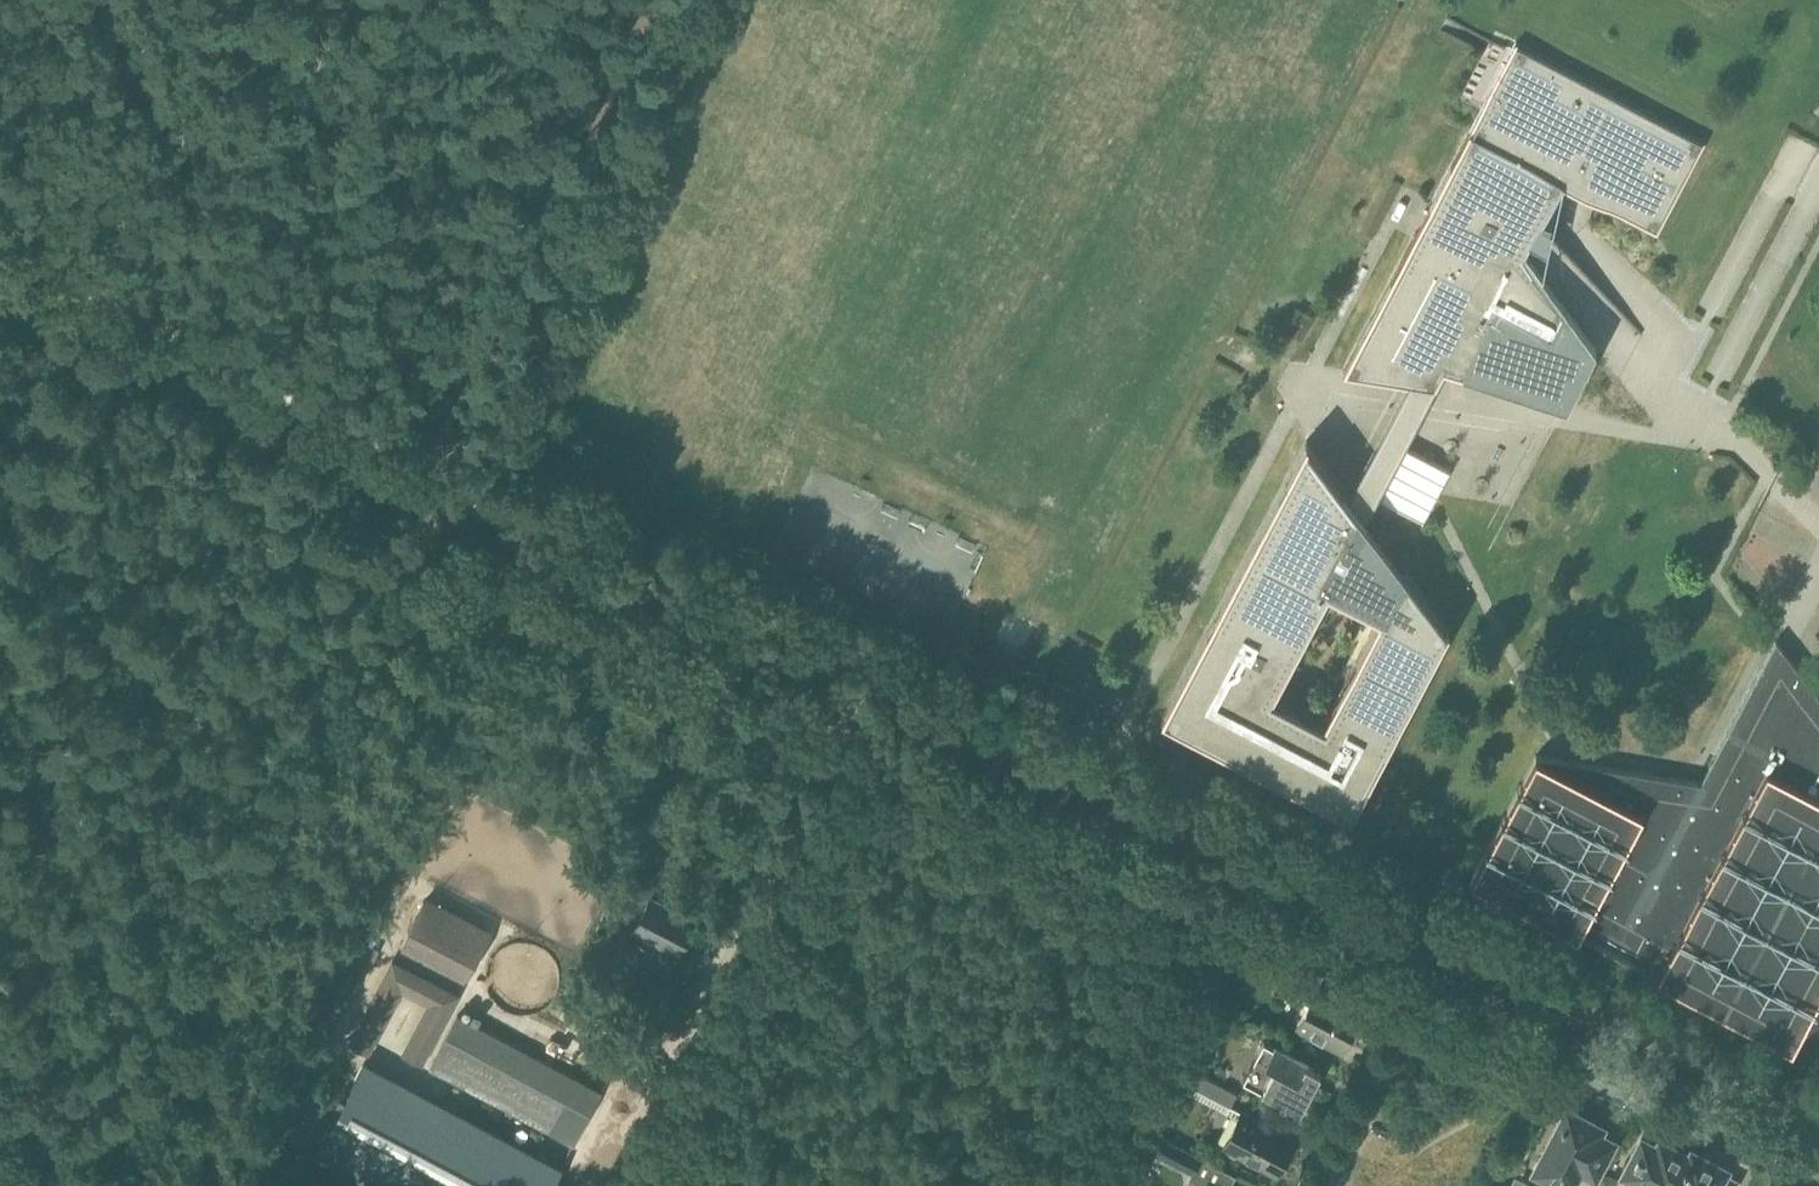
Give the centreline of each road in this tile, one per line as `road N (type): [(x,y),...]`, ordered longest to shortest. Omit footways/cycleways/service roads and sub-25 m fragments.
road 1 (unclassified): [(1818,1106),(1792,1106),(867,686)]
road 2 (track): [(416,533),(87,1185)]
road 3 (unclassified): [(615,1185),(867,686)]
road 4 (track): [(435,493),(0,271)]
road 5 (track): [(867,686),(435,493)]
road 6 (residential): [(1325,1185),(1413,1016)]

